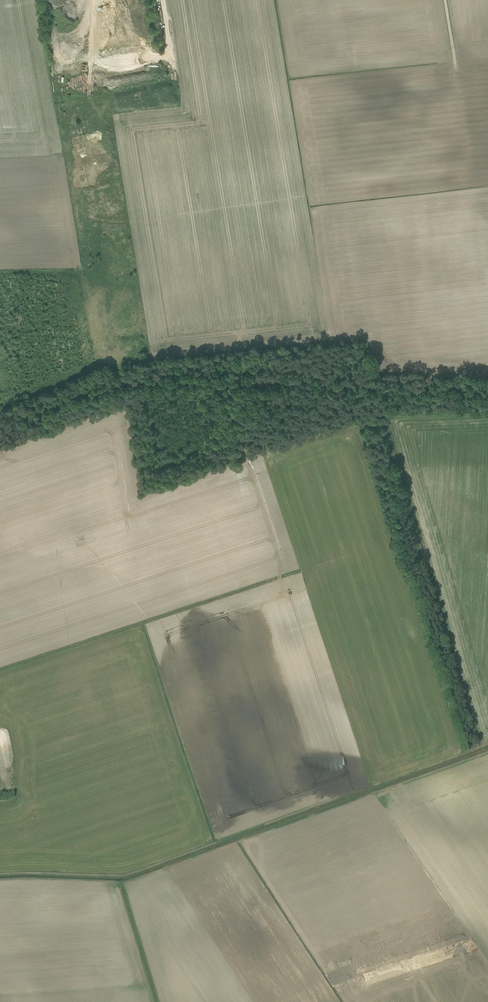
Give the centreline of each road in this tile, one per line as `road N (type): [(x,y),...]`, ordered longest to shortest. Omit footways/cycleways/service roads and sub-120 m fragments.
road 1 (track): [(0,420),(101,383),(157,375),(487,388)]

